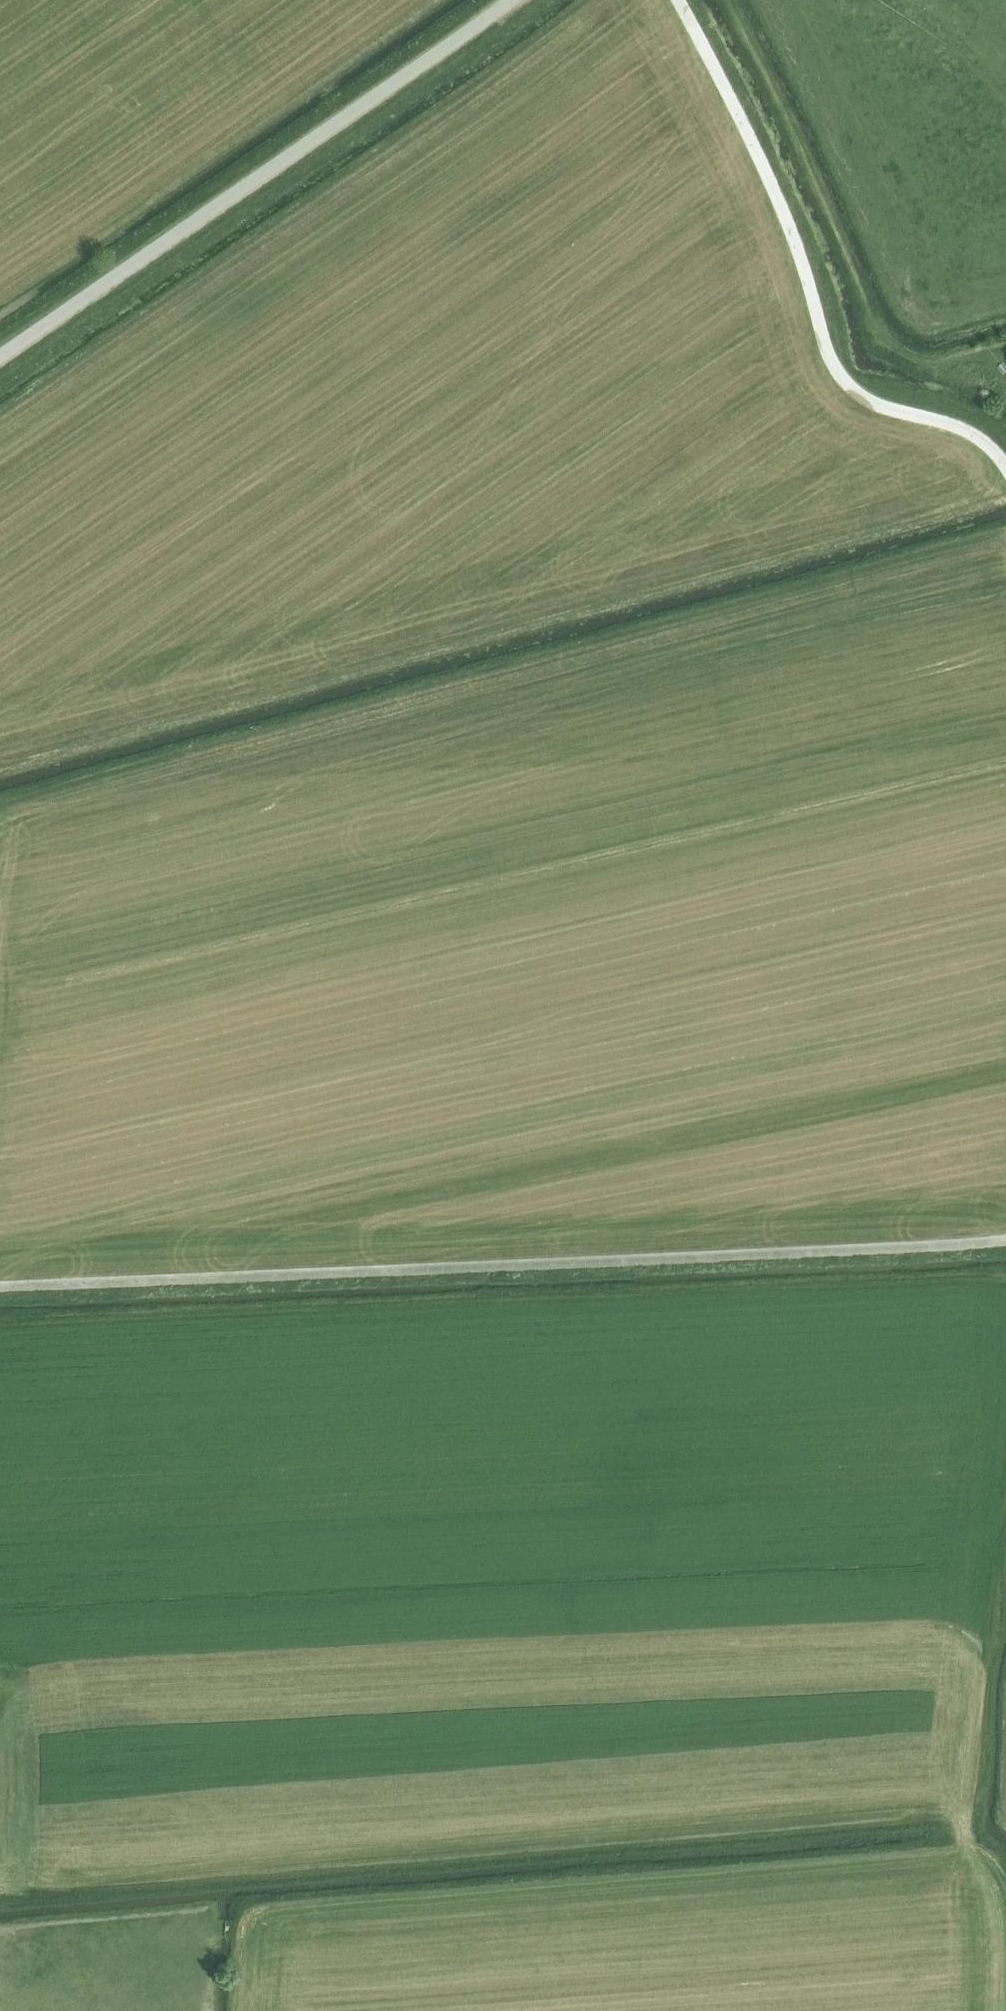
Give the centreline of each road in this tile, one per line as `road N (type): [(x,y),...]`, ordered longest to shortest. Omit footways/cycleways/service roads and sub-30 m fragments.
road 1 (track): [(0,1286),(1005,1240)]
road 2 (tertiary): [(0,356),(497,0)]
road 3 (track): [(1005,465),(972,434),(903,414),(847,385),(829,353),(784,208),(679,0)]

